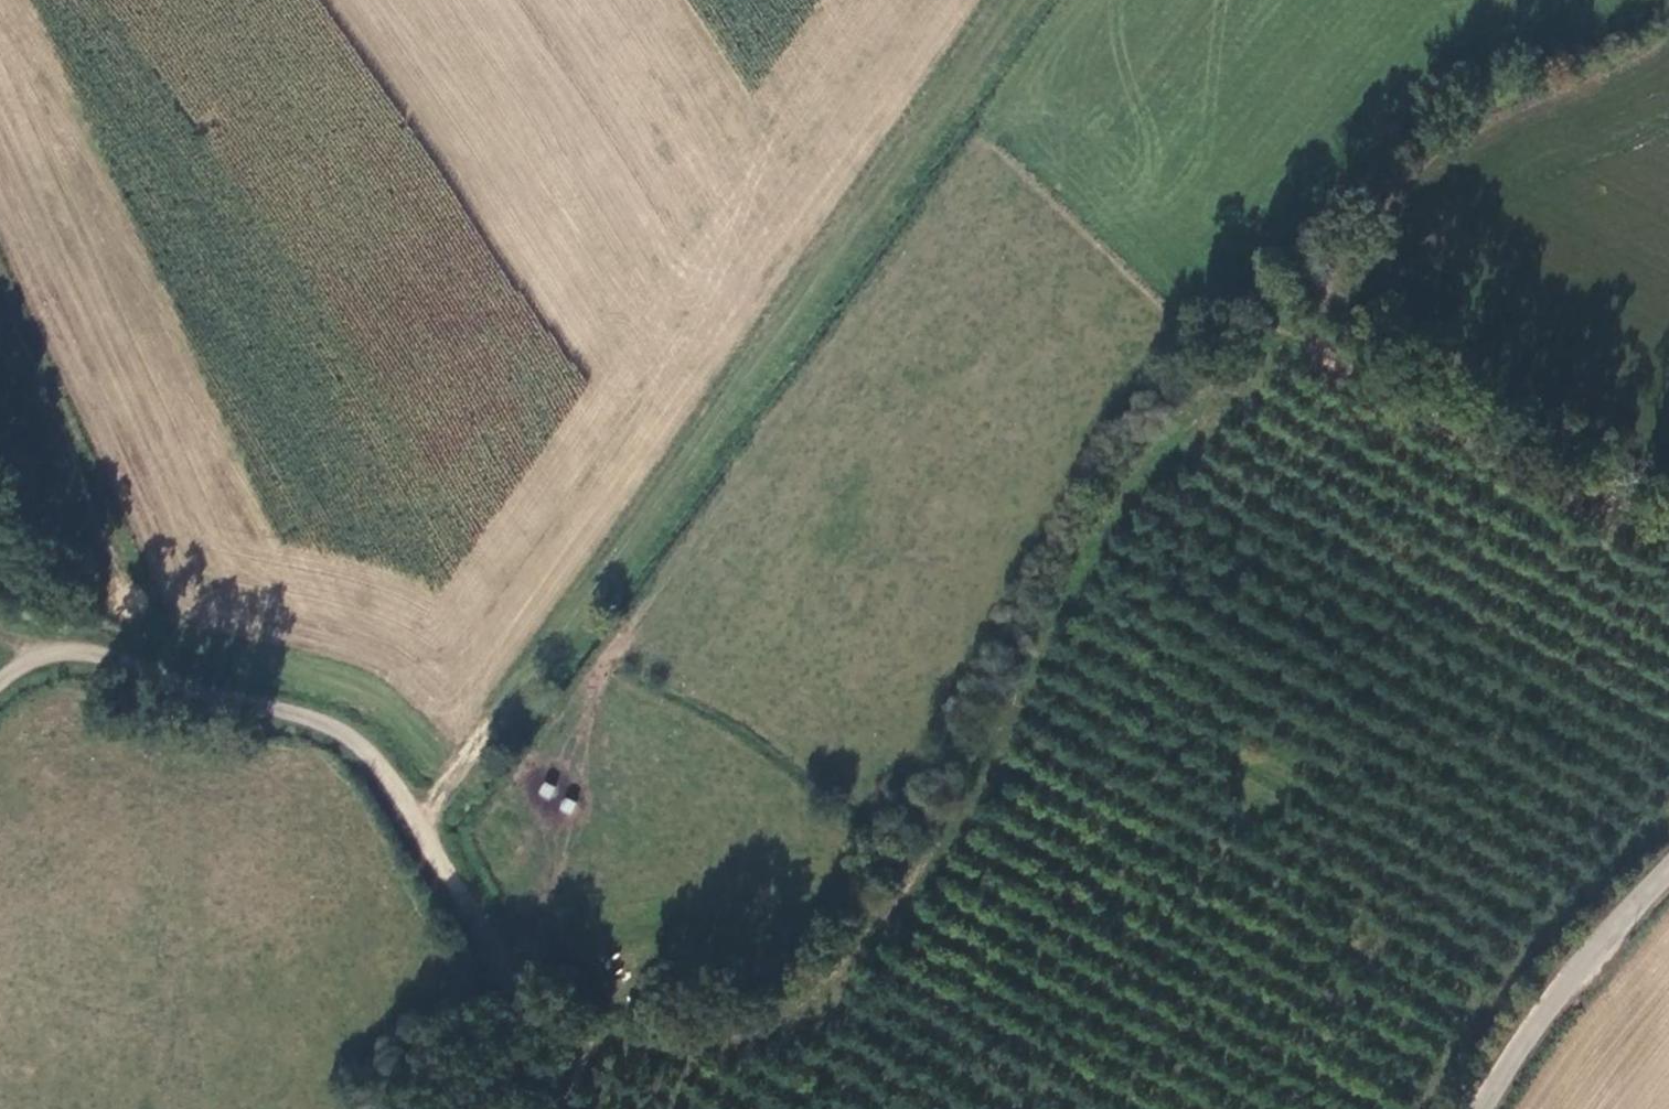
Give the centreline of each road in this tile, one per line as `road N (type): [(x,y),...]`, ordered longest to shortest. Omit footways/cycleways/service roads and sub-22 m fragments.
road 1 (track): [(0,675),(44,651),(109,656),(307,724),(370,760),(448,870),(494,964),(504,1041),(490,1108)]
road 2 (unclassified): [(1485,1108),(1540,1014),(1668,877)]

